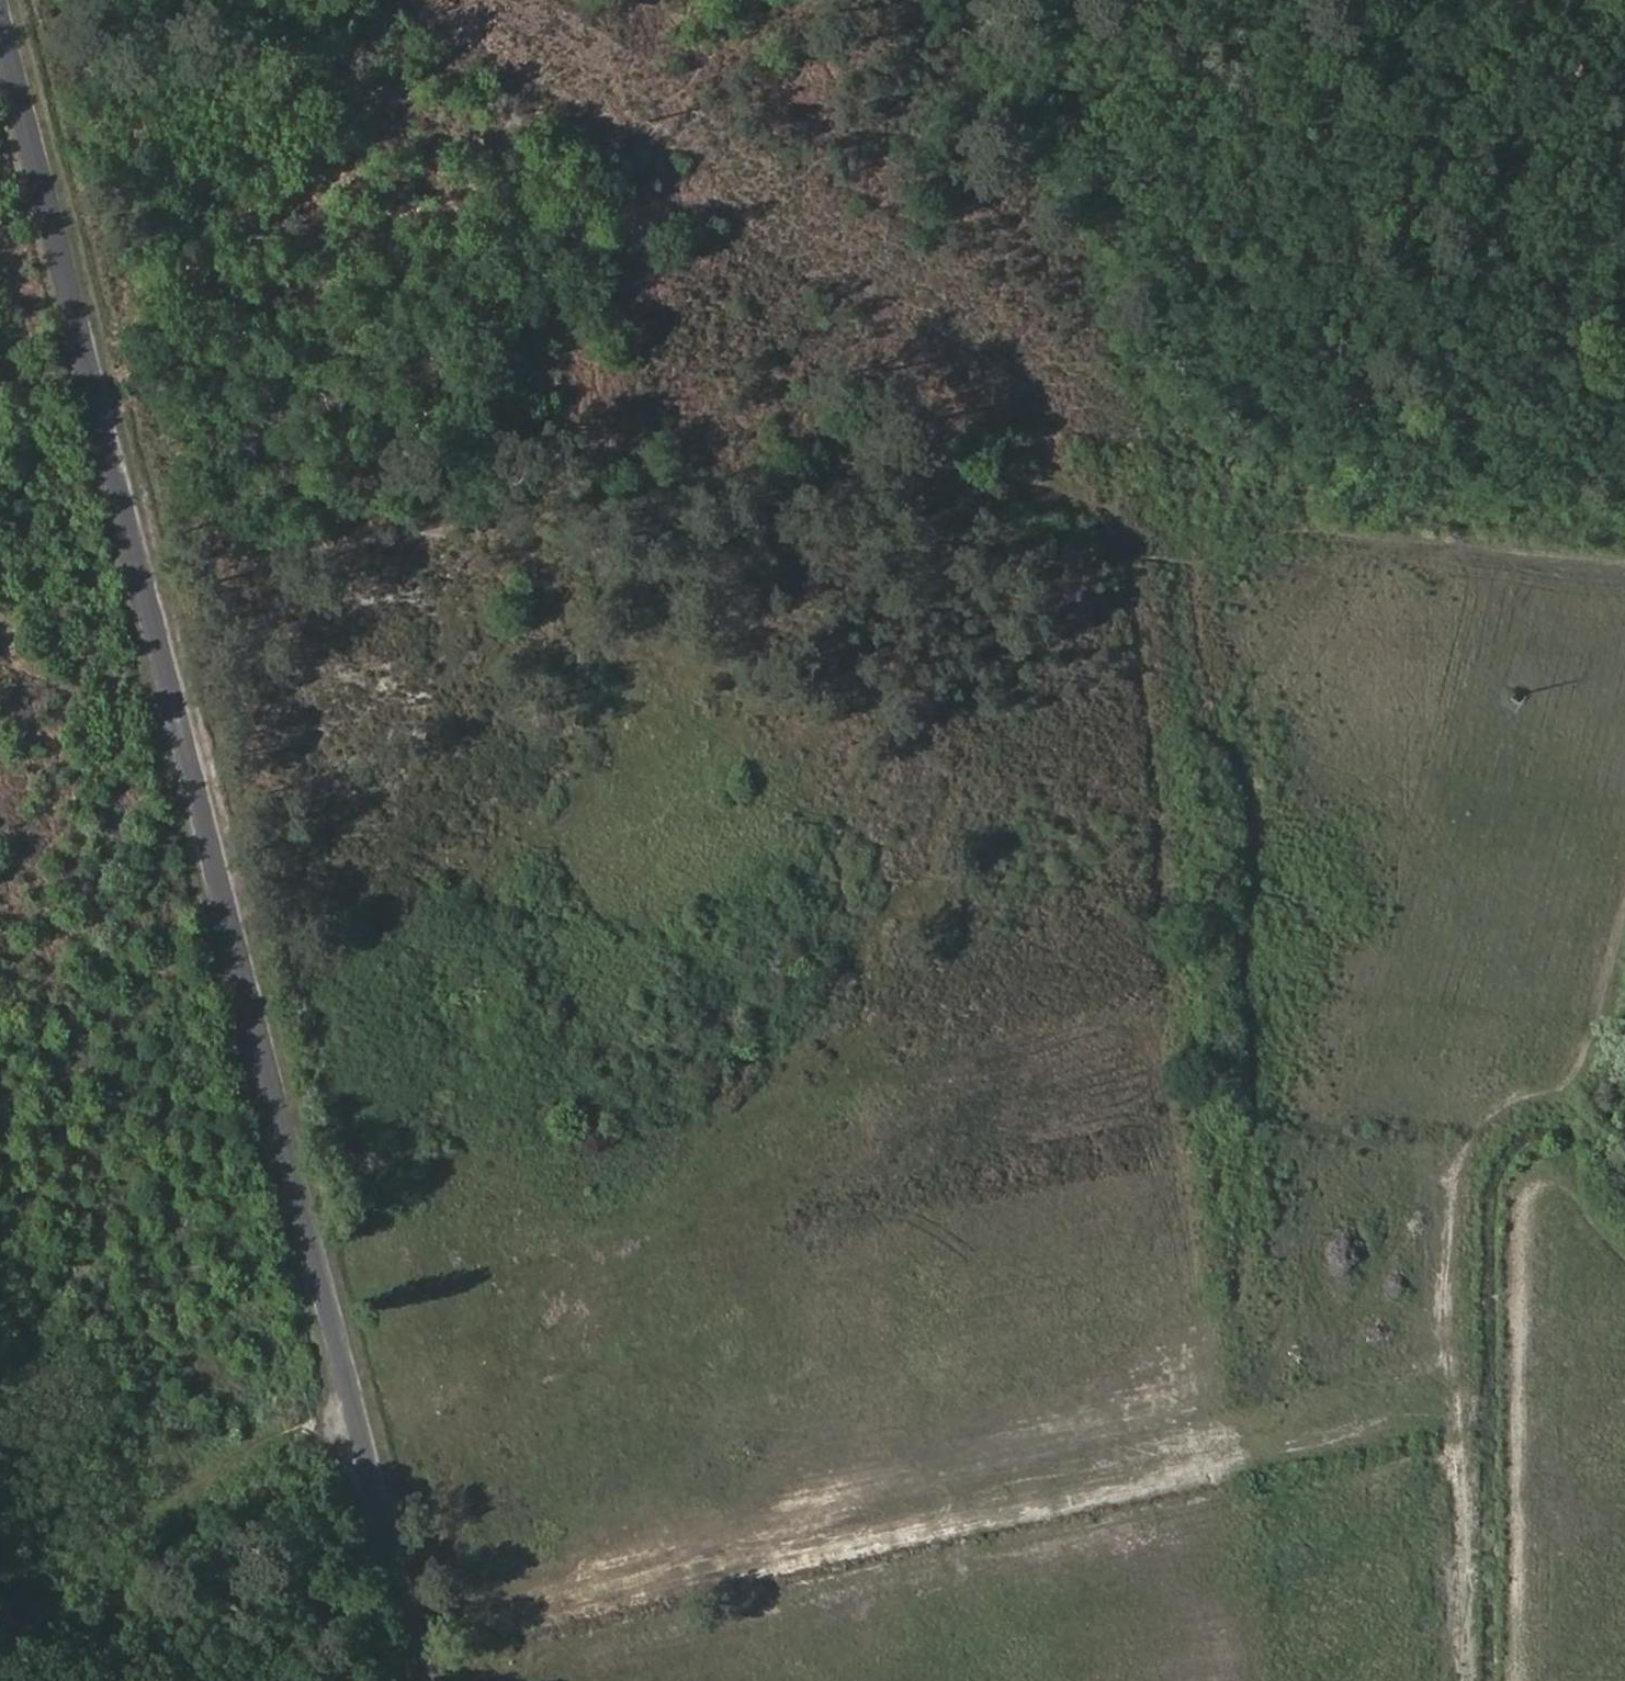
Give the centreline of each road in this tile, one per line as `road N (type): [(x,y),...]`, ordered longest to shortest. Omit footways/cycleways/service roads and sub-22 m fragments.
road 1 (residential): [(0,27),(423,1680)]
road 2 (track): [(351,1391),(0,1523)]

